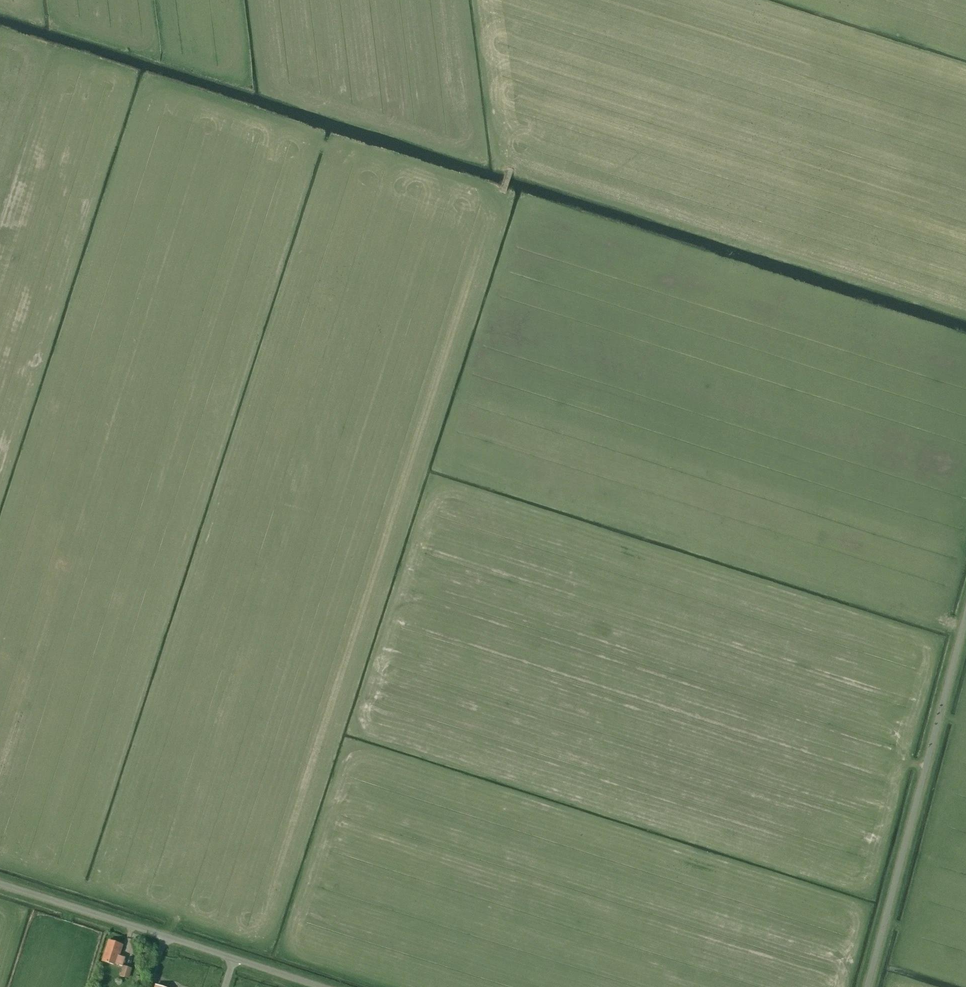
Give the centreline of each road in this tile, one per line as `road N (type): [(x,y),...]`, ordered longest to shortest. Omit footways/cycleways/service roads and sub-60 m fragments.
road 1 (unclassified): [(866,986),(965,610)]
road 2 (unclassified): [(0,886),(317,986)]

